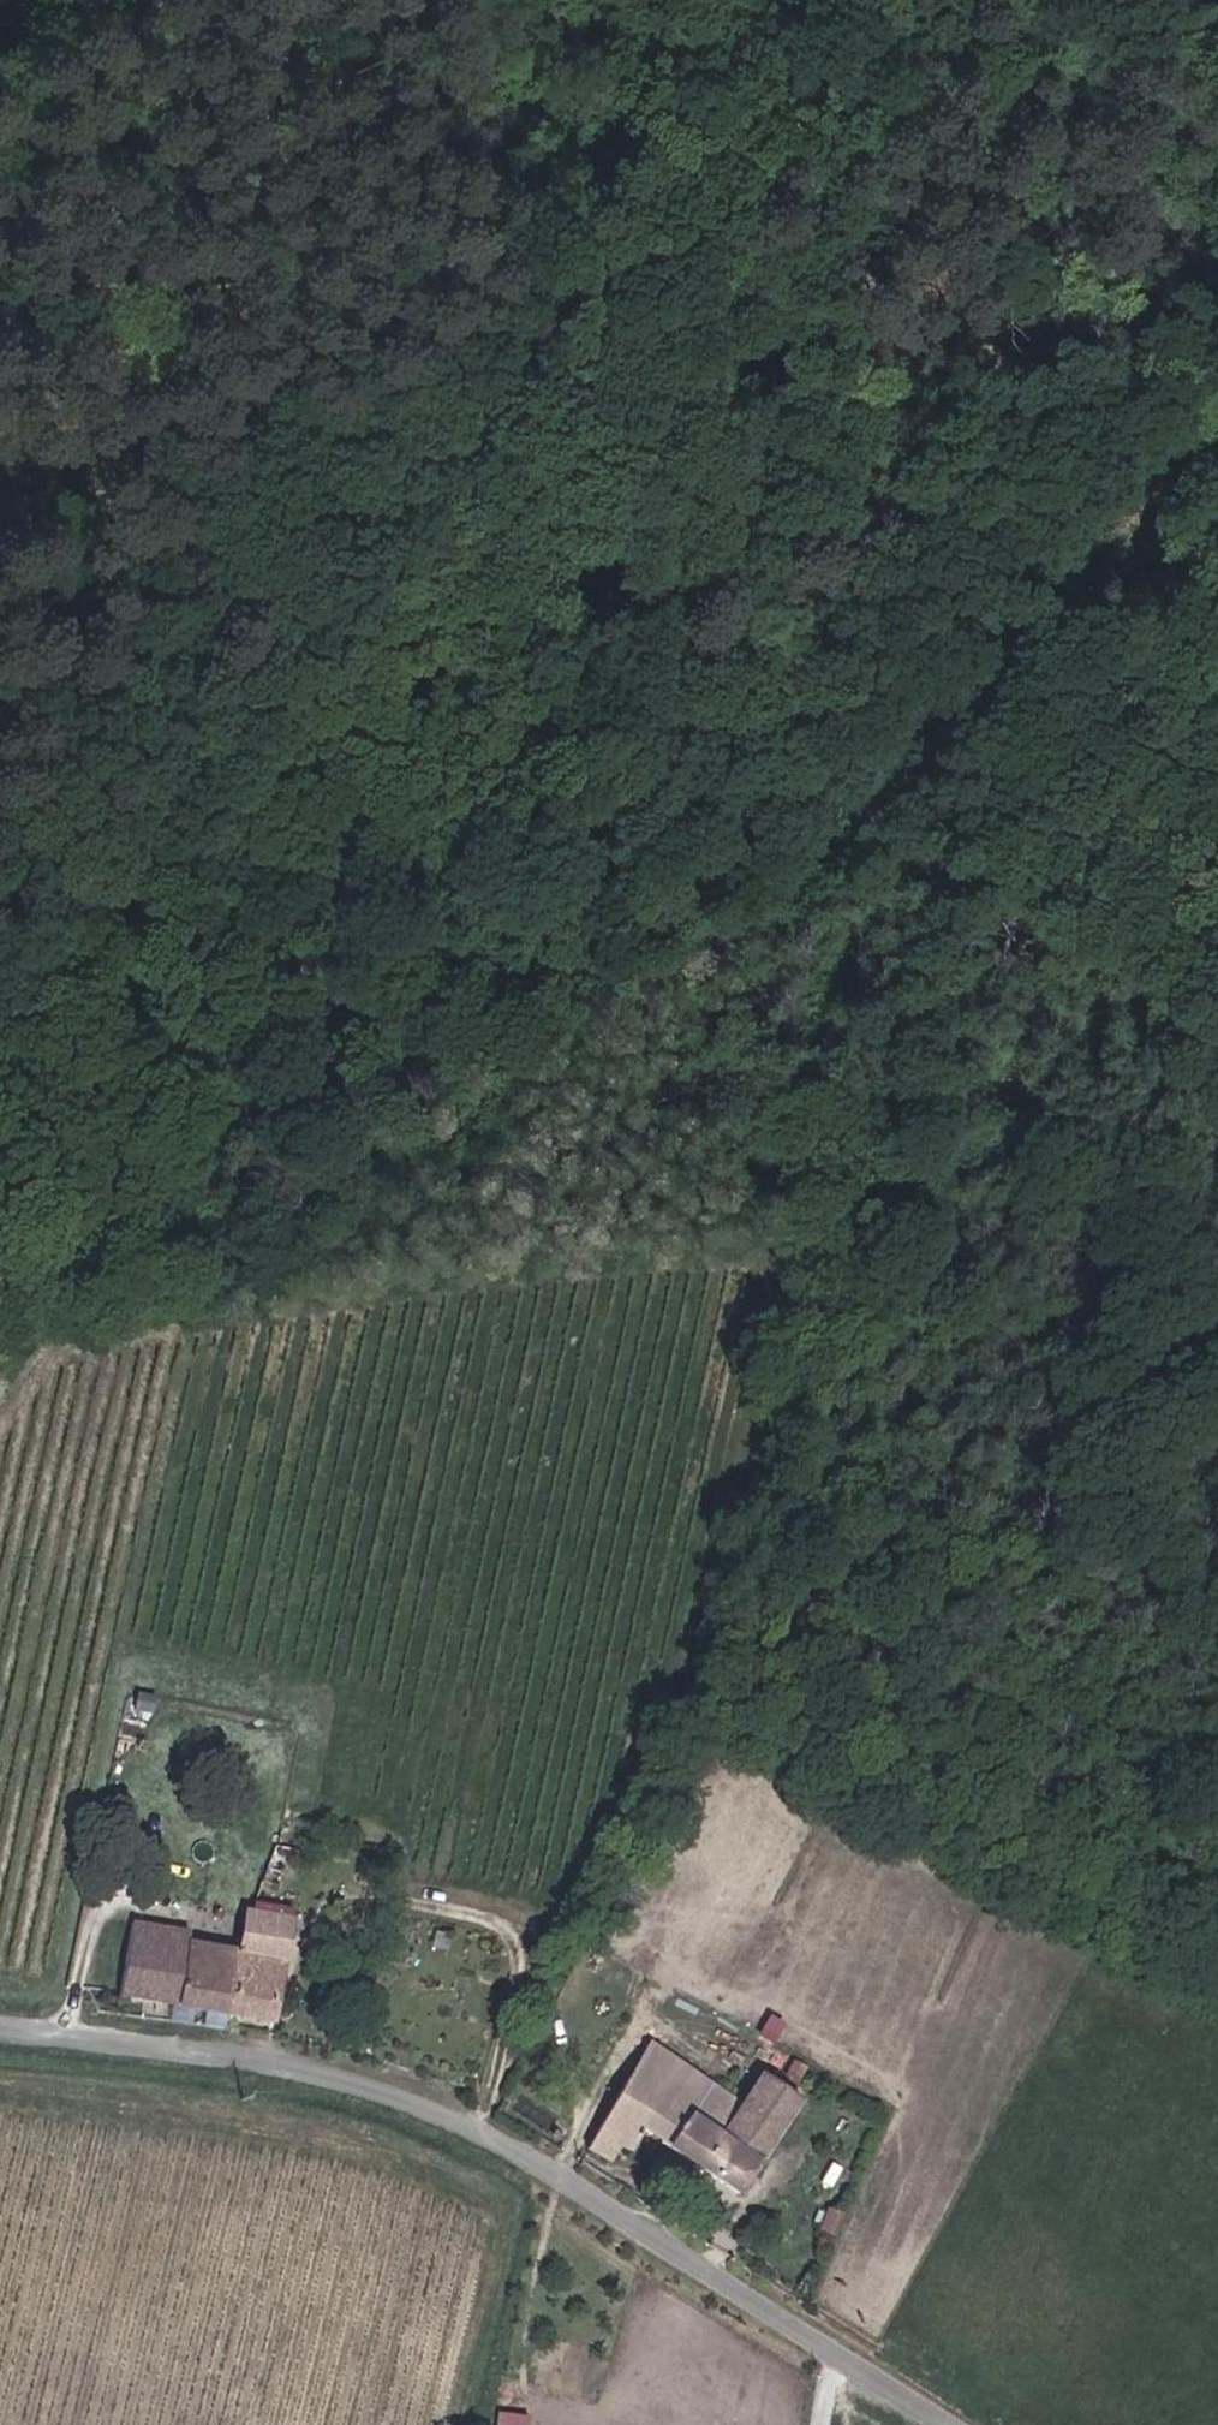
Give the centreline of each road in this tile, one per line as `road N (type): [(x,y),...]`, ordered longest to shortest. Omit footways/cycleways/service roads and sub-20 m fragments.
road 1 (unclassified): [(0,2031),(308,2070),(435,2111),(544,2168),(953,2424)]

